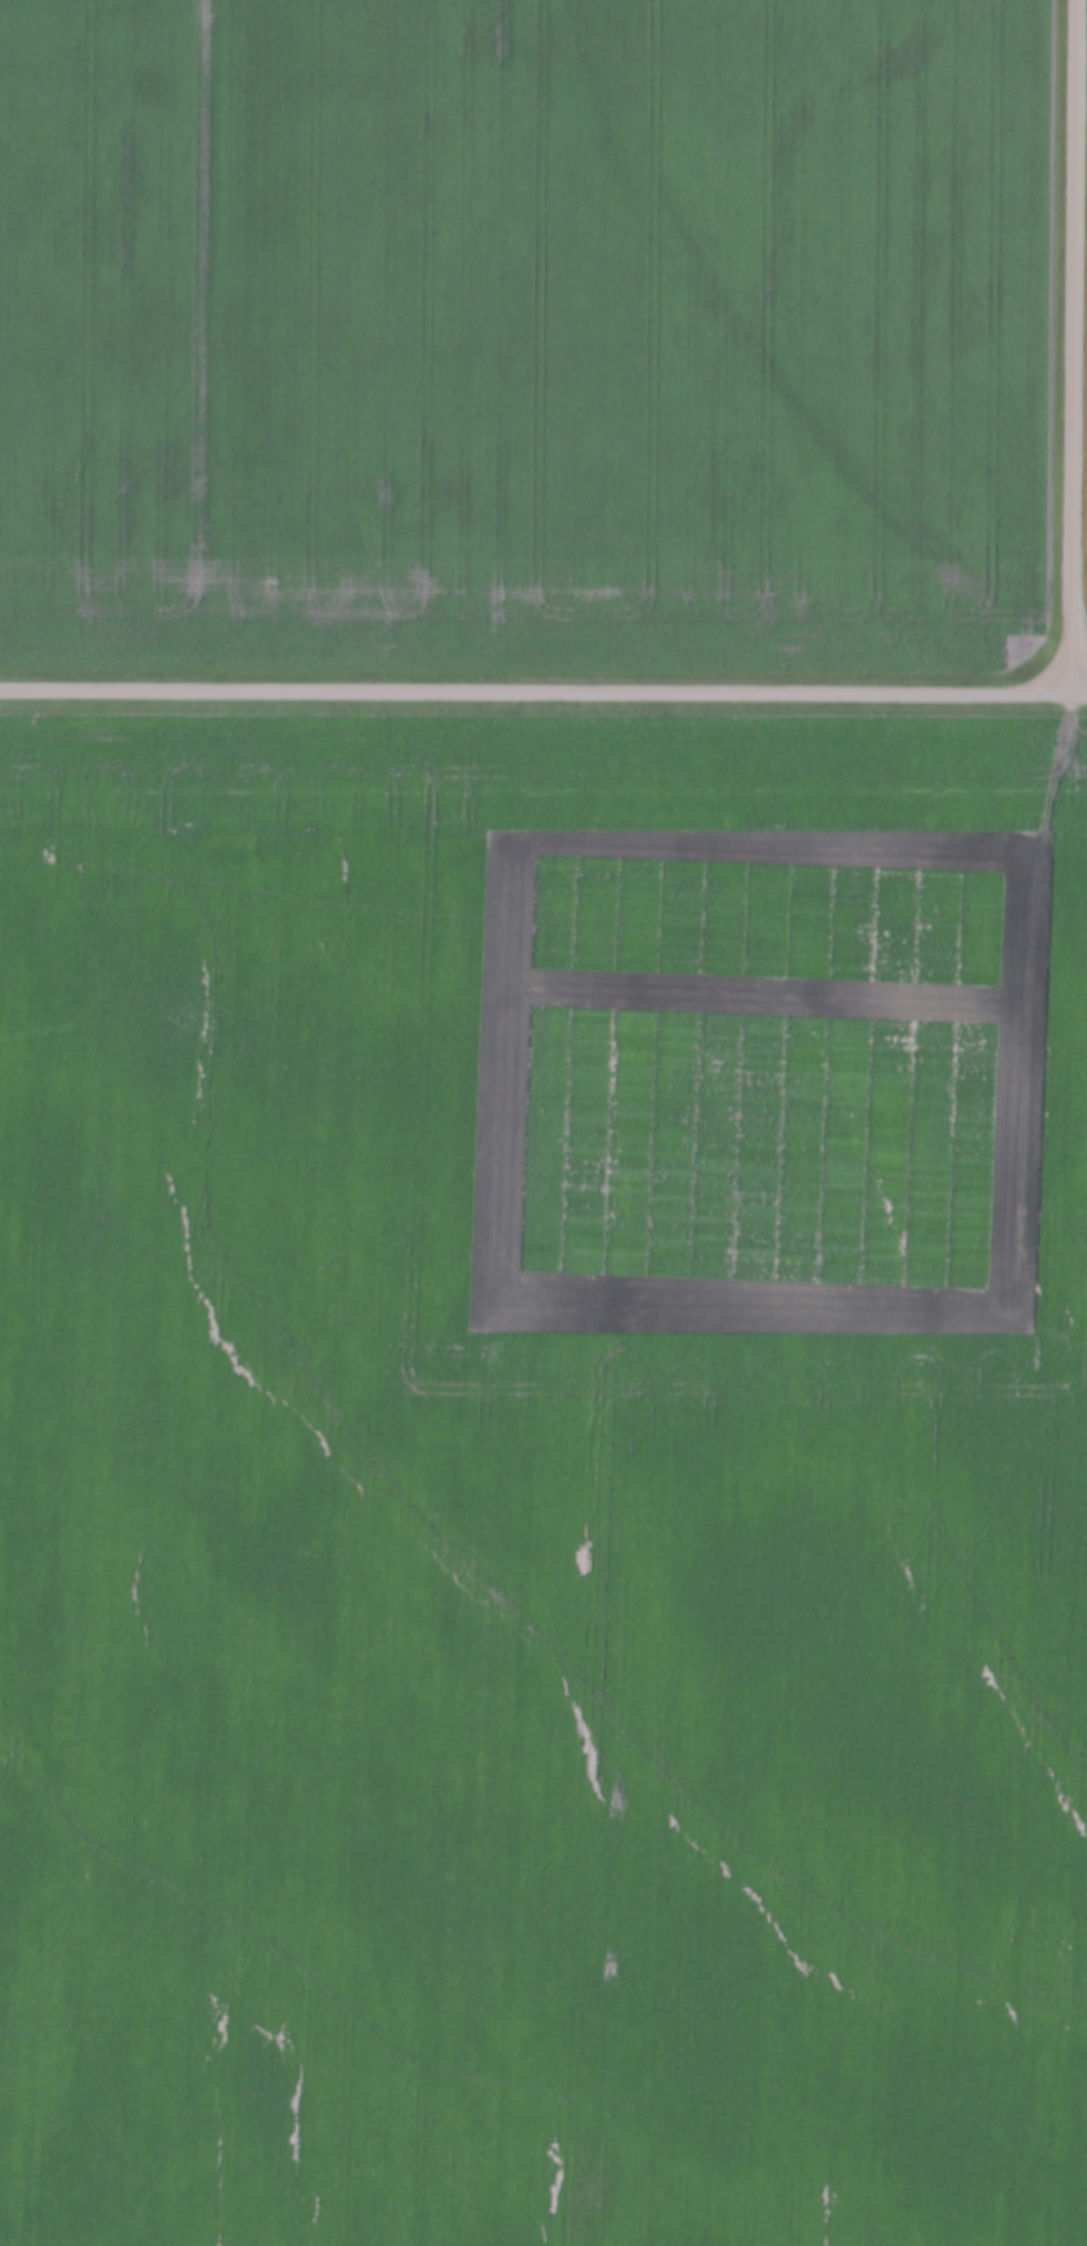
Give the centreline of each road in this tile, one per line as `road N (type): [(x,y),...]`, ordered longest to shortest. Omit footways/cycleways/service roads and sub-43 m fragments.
road 1 (residential): [(1086,694),(0,690)]
road 2 (residential): [(1050,694),(1058,0)]

